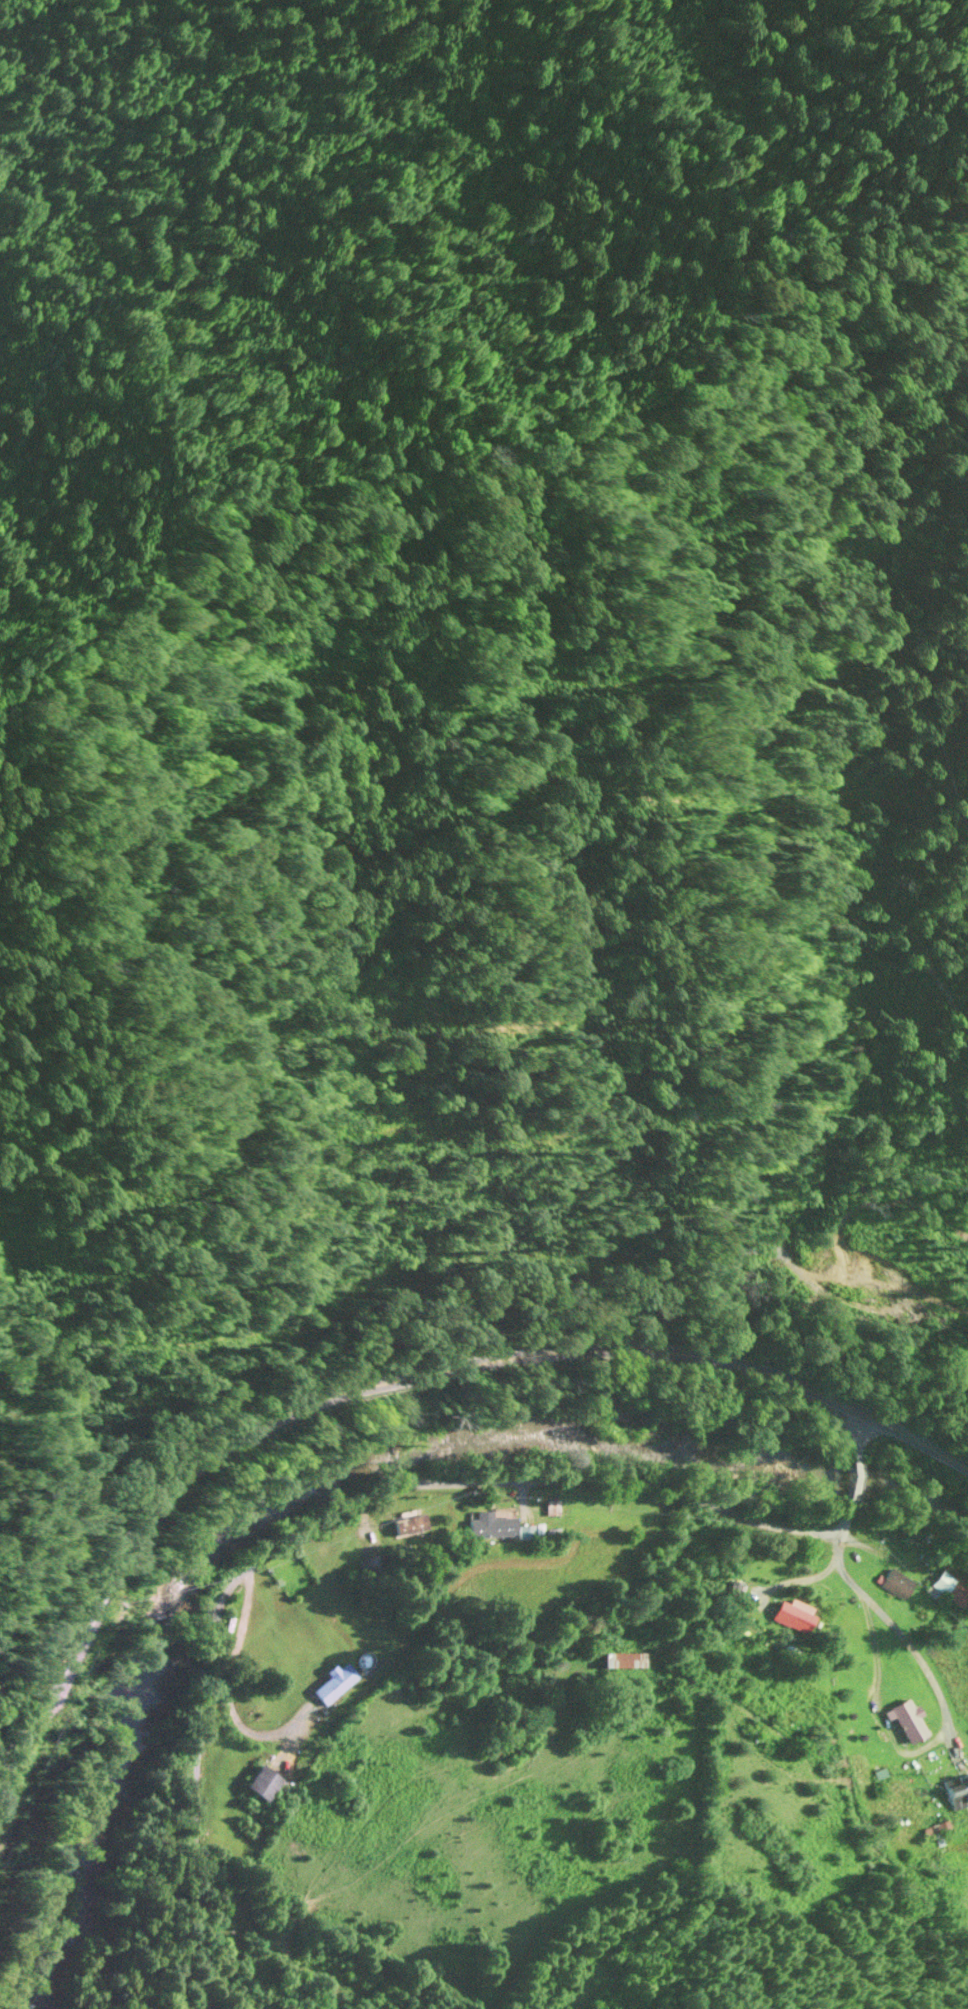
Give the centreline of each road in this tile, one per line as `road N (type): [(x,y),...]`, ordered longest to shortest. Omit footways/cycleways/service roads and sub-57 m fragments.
road 1 (secondary): [(967,1466),(773,1372),(692,1350),(561,1350),(325,1397),(241,1436),(155,1509),(40,1702),(0,1792)]

